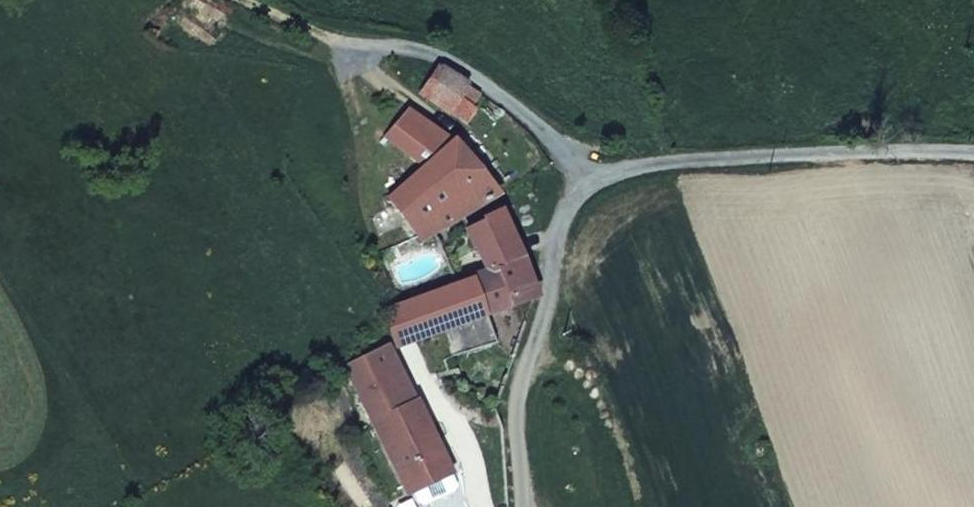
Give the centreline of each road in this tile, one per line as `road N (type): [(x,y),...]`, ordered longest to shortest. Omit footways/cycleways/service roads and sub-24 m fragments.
road 1 (unclassified): [(973,148),(753,152),(595,176)]
road 2 (residential): [(595,176),(562,214),(546,272),(548,356),(515,398),(521,506)]
road 3 (unclassified): [(595,176),(496,83),(439,53),(324,43)]

